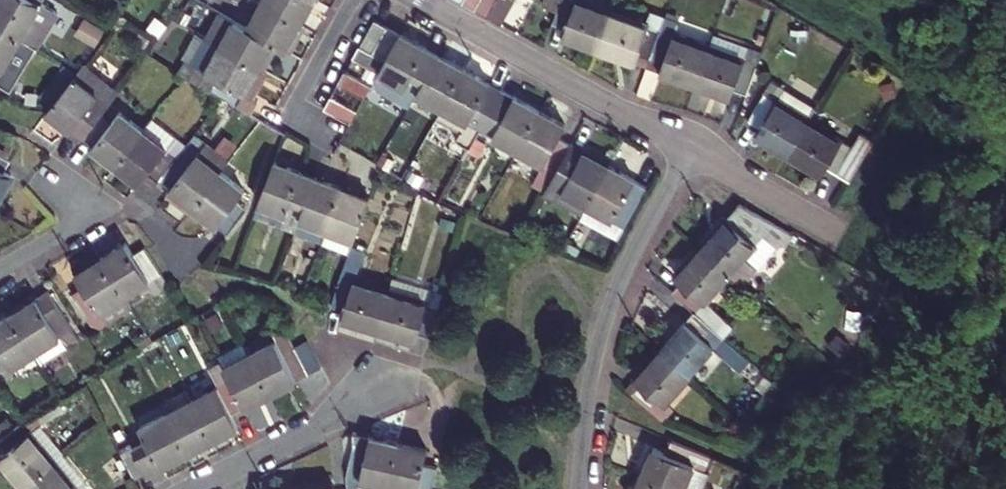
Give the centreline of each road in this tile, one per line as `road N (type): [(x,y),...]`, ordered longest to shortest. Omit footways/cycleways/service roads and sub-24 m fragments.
road 1 (residential): [(689,149),(607,314),(578,488)]
road 2 (residential): [(418,0),(689,149)]
road 3 (residential): [(194,488),(326,423),(382,369)]
road 4 (residential): [(689,149),(839,233)]
road 5 (residential): [(352,0),(288,119)]
road 6 (residential): [(0,268),(65,228),(84,187)]

